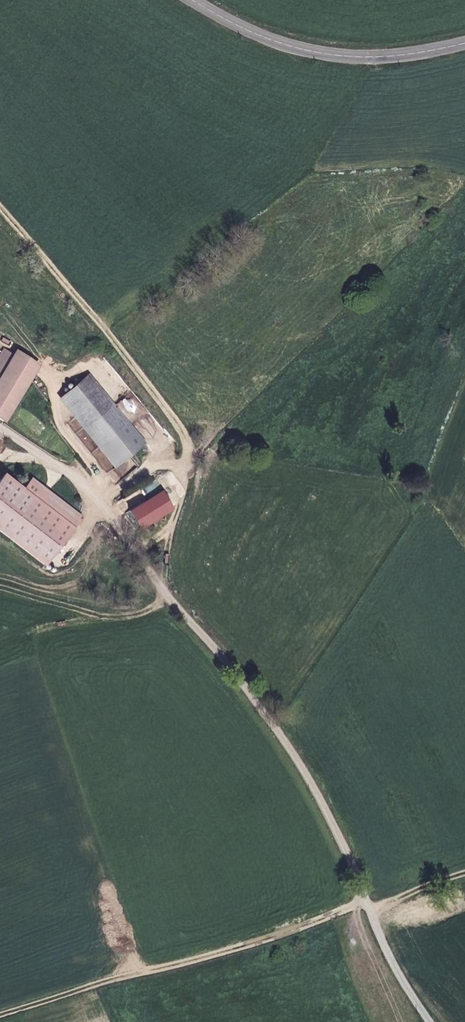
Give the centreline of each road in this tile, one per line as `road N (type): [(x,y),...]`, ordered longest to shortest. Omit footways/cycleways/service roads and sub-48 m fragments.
road 1 (unclassified): [(0,428),(84,481),(296,757),(389,954),(430,1021)]
road 2 (track): [(138,550),(170,528),(182,498),(188,458),(175,420),(0,208)]
road 3 (track): [(365,898),(241,949),(0,1017)]
road 4 (secondary): [(464,39),(342,54),(242,28),(195,0)]

